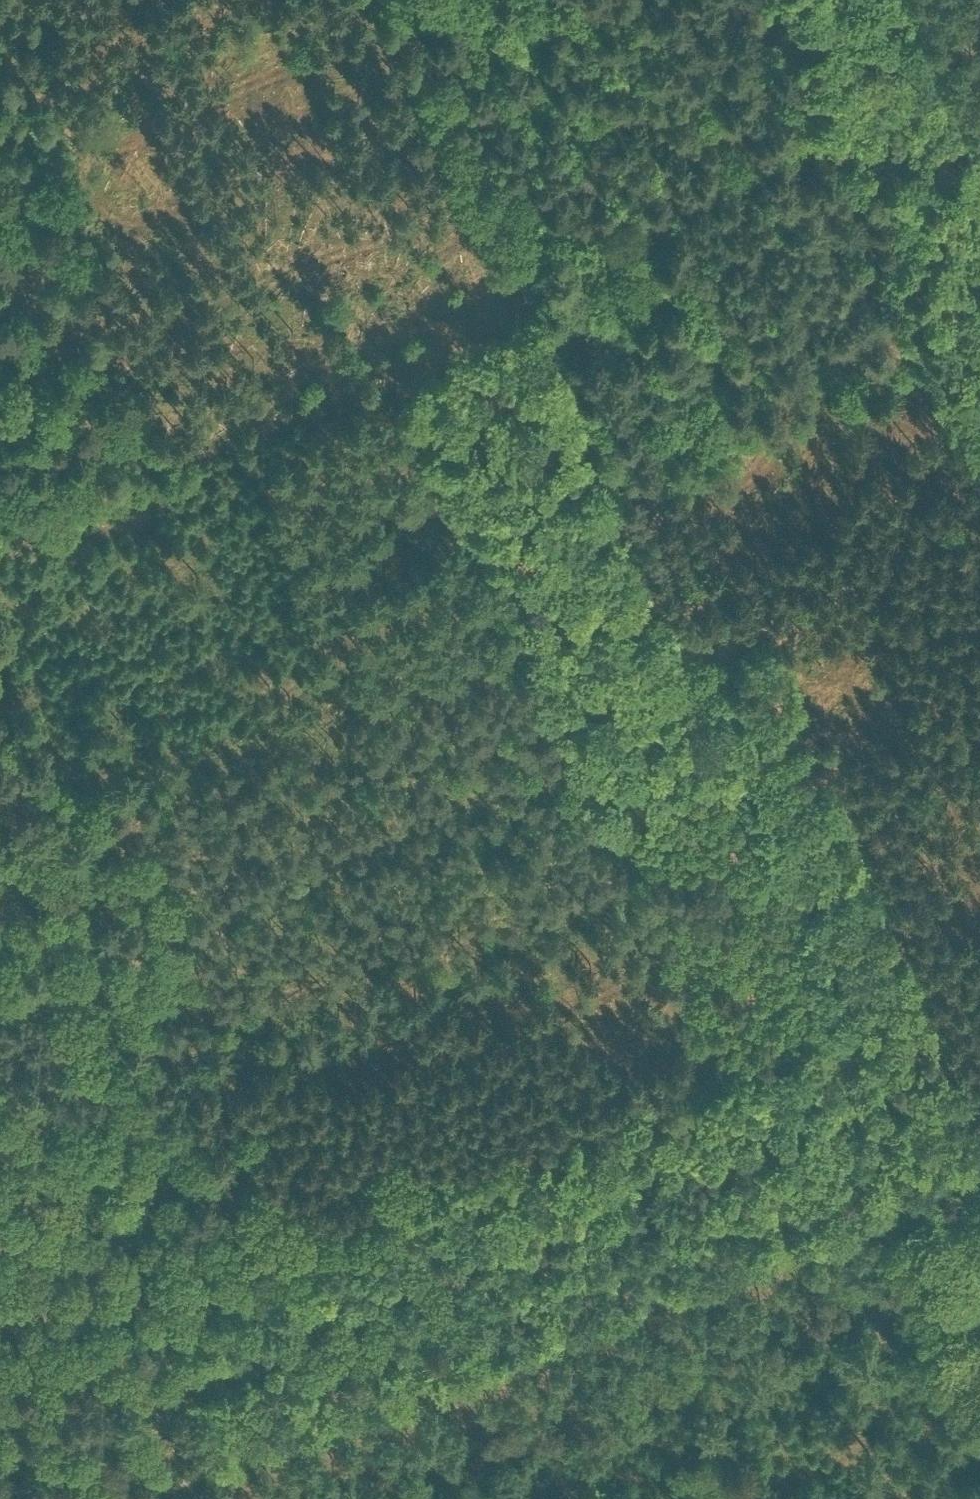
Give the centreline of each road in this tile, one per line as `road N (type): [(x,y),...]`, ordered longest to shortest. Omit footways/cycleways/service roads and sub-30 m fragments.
road 1 (track): [(910,1184),(130,1498)]

